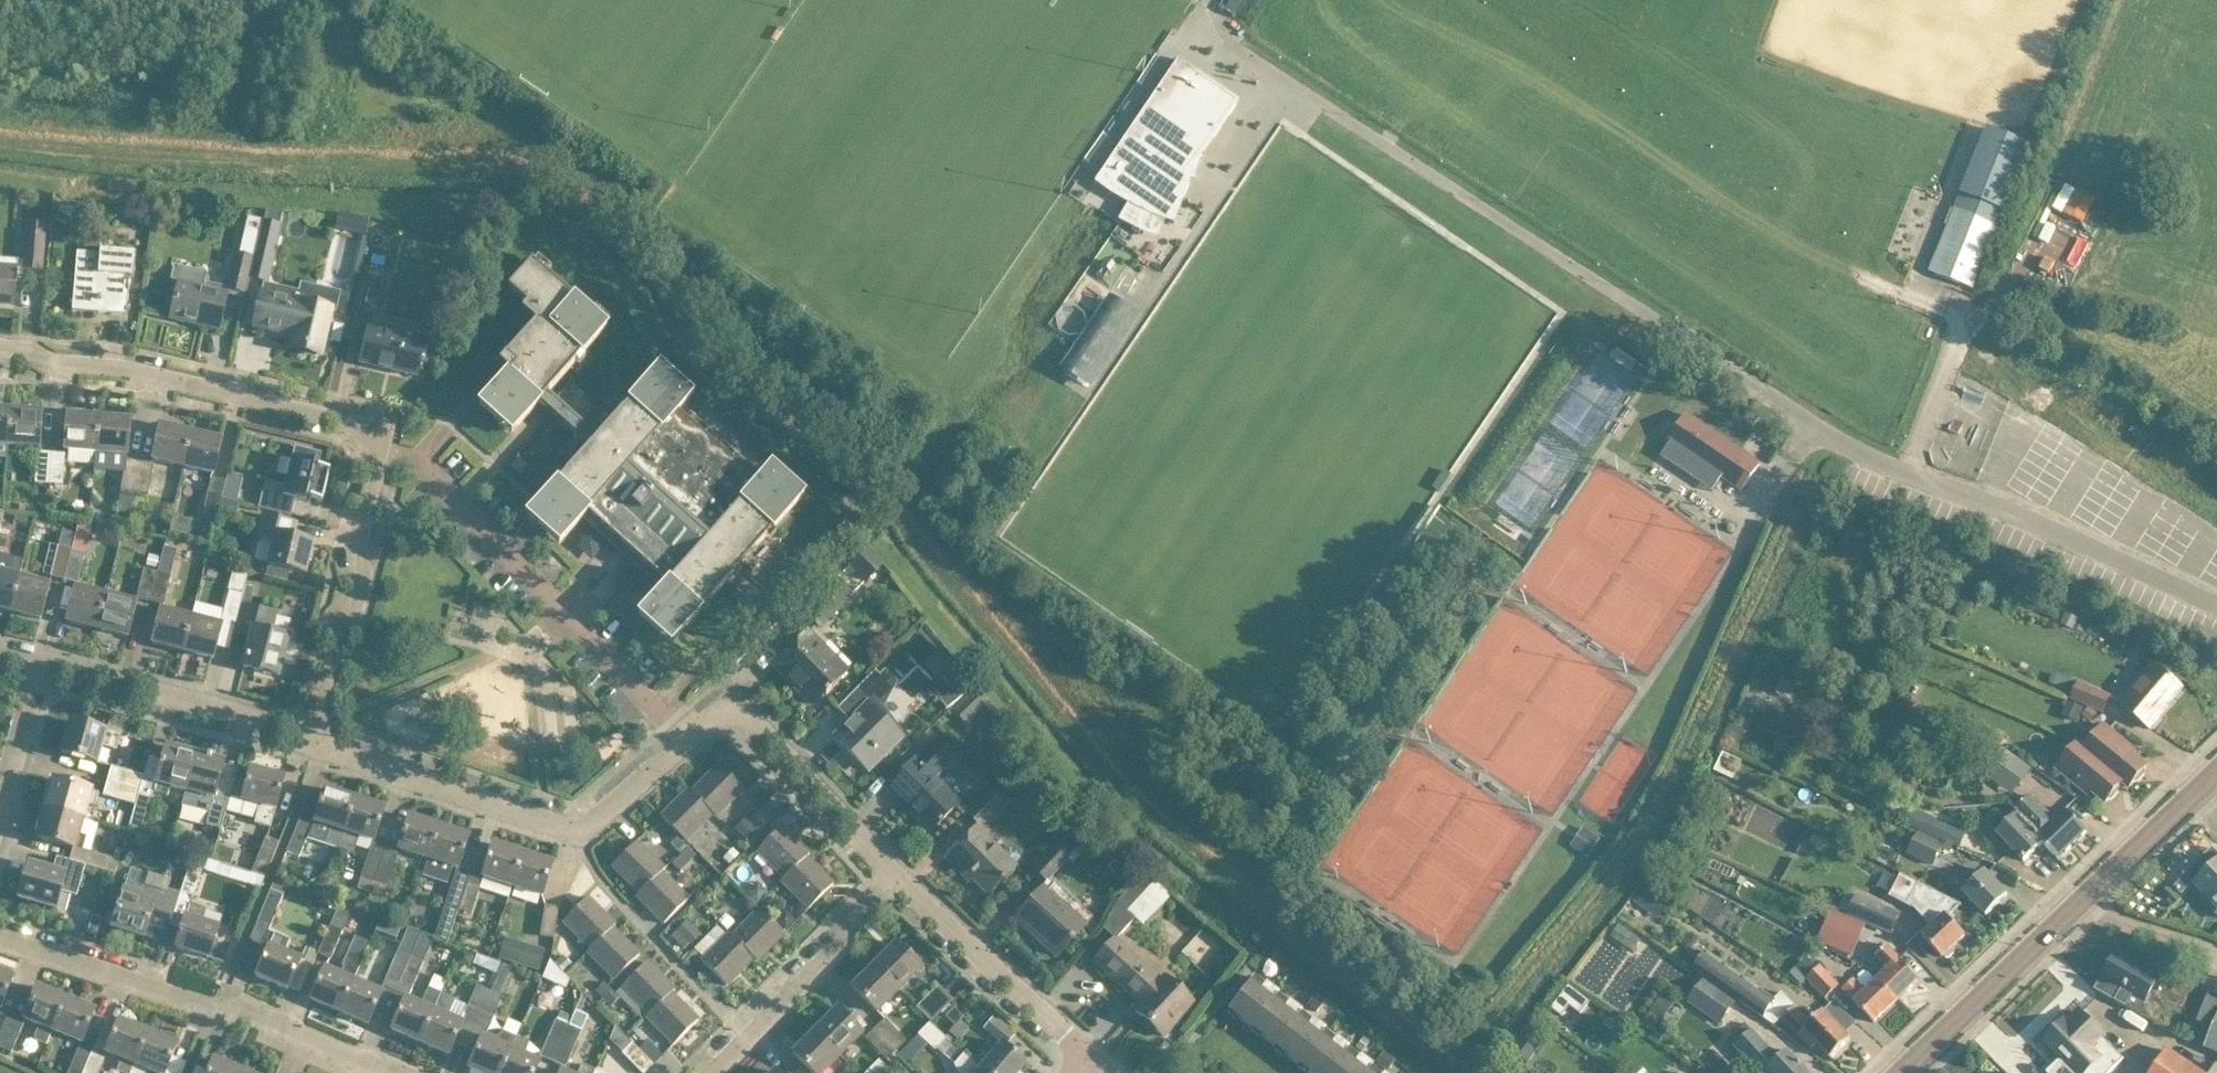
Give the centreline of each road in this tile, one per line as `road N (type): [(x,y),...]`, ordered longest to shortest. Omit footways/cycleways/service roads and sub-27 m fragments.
road 1 (unclassified): [(2216,608),(1815,429),(1681,333),(1240,51)]
road 2 (residential): [(682,737),(422,462),(370,449)]
road 3 (residential): [(682,737),(578,831),(322,750),(309,735)]
road 4 (residential): [(381,1072),(255,1013),(213,1010),(0,939)]
road 5 (residential): [(0,347),(356,424),(370,449)]
road 6 (residential): [(370,449),(356,614),(343,631),(319,728),(309,735)]
road 7 (residential): [(901,877),(742,717),(727,712),(682,737)]
road 8 (residential): [(309,735),(37,662)]
road 9 (residential): [(901,877),(714,1072)]
road 10 (residential): [(1087,1057),(901,877)]
road 11 (secondary): [(1901,1072),(2074,908)]
road 12 (secondary): [(2074,908),(2216,772)]
road 13 (unclassified): [(2216,950),(2074,908)]
road 14 (residential): [(37,662),(0,801)]

